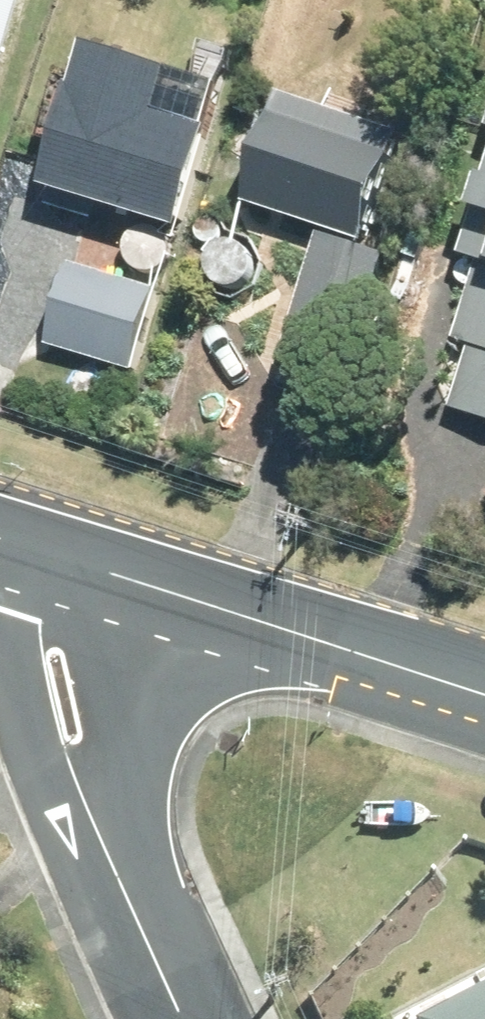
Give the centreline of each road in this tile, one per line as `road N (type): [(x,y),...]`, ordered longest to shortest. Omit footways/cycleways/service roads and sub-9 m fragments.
road 1 (tertiary): [(177,598),(145,677),(131,753),(142,927)]
road 2 (tertiary): [(142,927),(45,784),(13,703),(0,639)]
road 3 (secondary): [(177,598),(484,697)]
road 4 (secondary): [(12,545),(177,598)]

